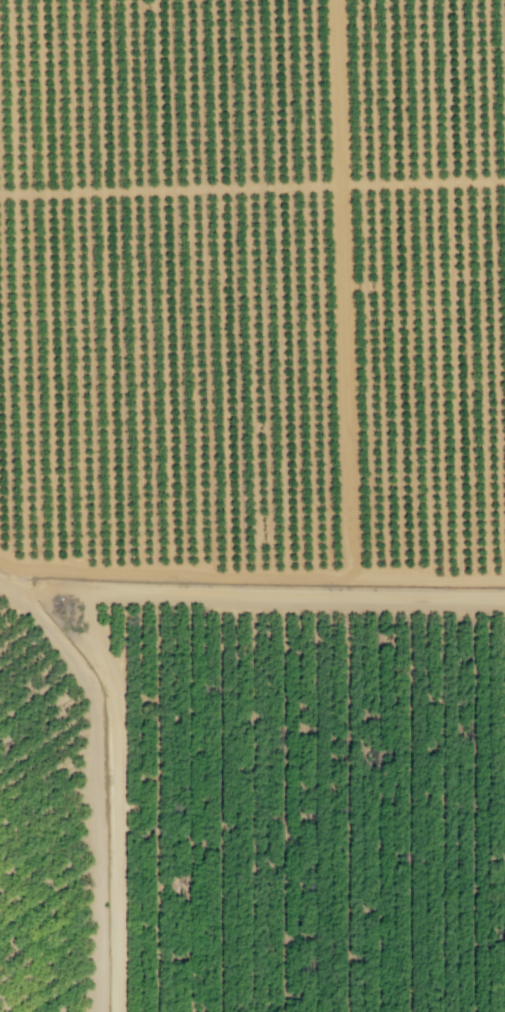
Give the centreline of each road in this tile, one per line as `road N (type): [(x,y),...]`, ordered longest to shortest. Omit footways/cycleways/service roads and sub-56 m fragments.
road 1 (track): [(354,576),(339,0)]
road 2 (track): [(504,580),(221,575),(20,566),(0,558)]
road 3 (track): [(0,195),(504,181)]
road 4 (track): [(504,598),(100,590),(19,598)]
road 5 (track): [(98,1011),(95,704),(75,666),(0,583)]
road 6 (track): [(116,1011),(114,720),(86,626),(87,590)]

